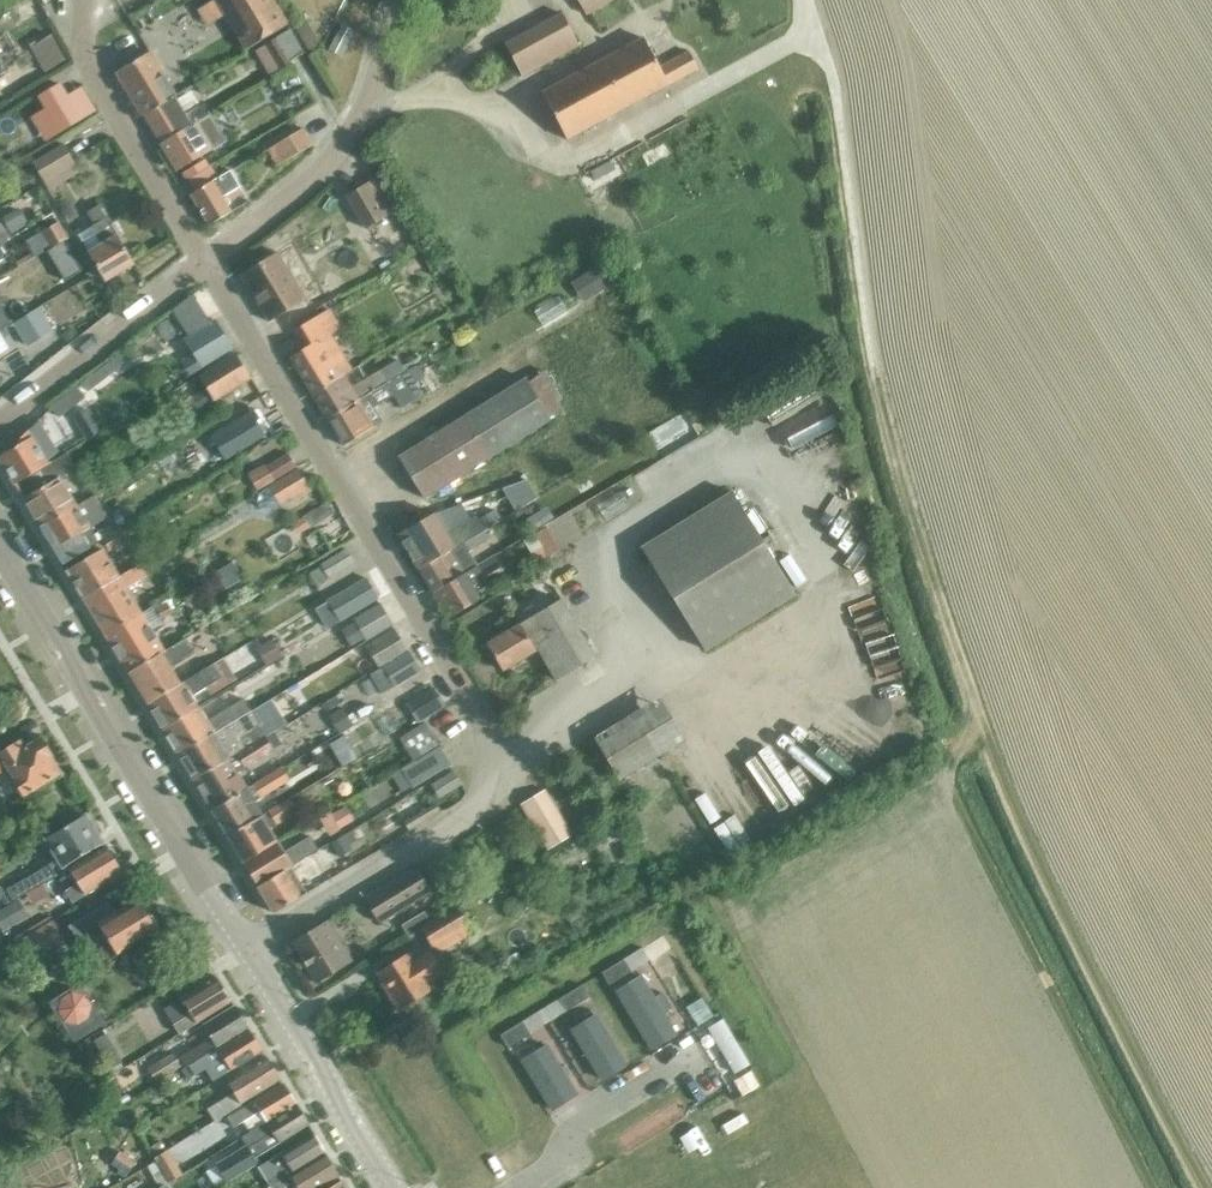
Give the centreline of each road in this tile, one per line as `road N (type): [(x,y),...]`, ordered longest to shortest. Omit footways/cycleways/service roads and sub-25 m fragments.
road 1 (residential): [(248,950),(471,815),(488,767),(480,719),(206,263)]
road 2 (tertiary): [(248,950),(0,549)]
road 3 (residential): [(206,263),(345,139),(363,113),(401,0)]
road 4 (residential): [(206,263),(96,81),(82,35),(84,0)]
road 5 (tertiary): [(394,1187),(248,950)]
road 6 (residential): [(0,422),(206,263)]
road 7 (residential): [(514,1187),(563,1160),(579,1122),(690,1055)]

